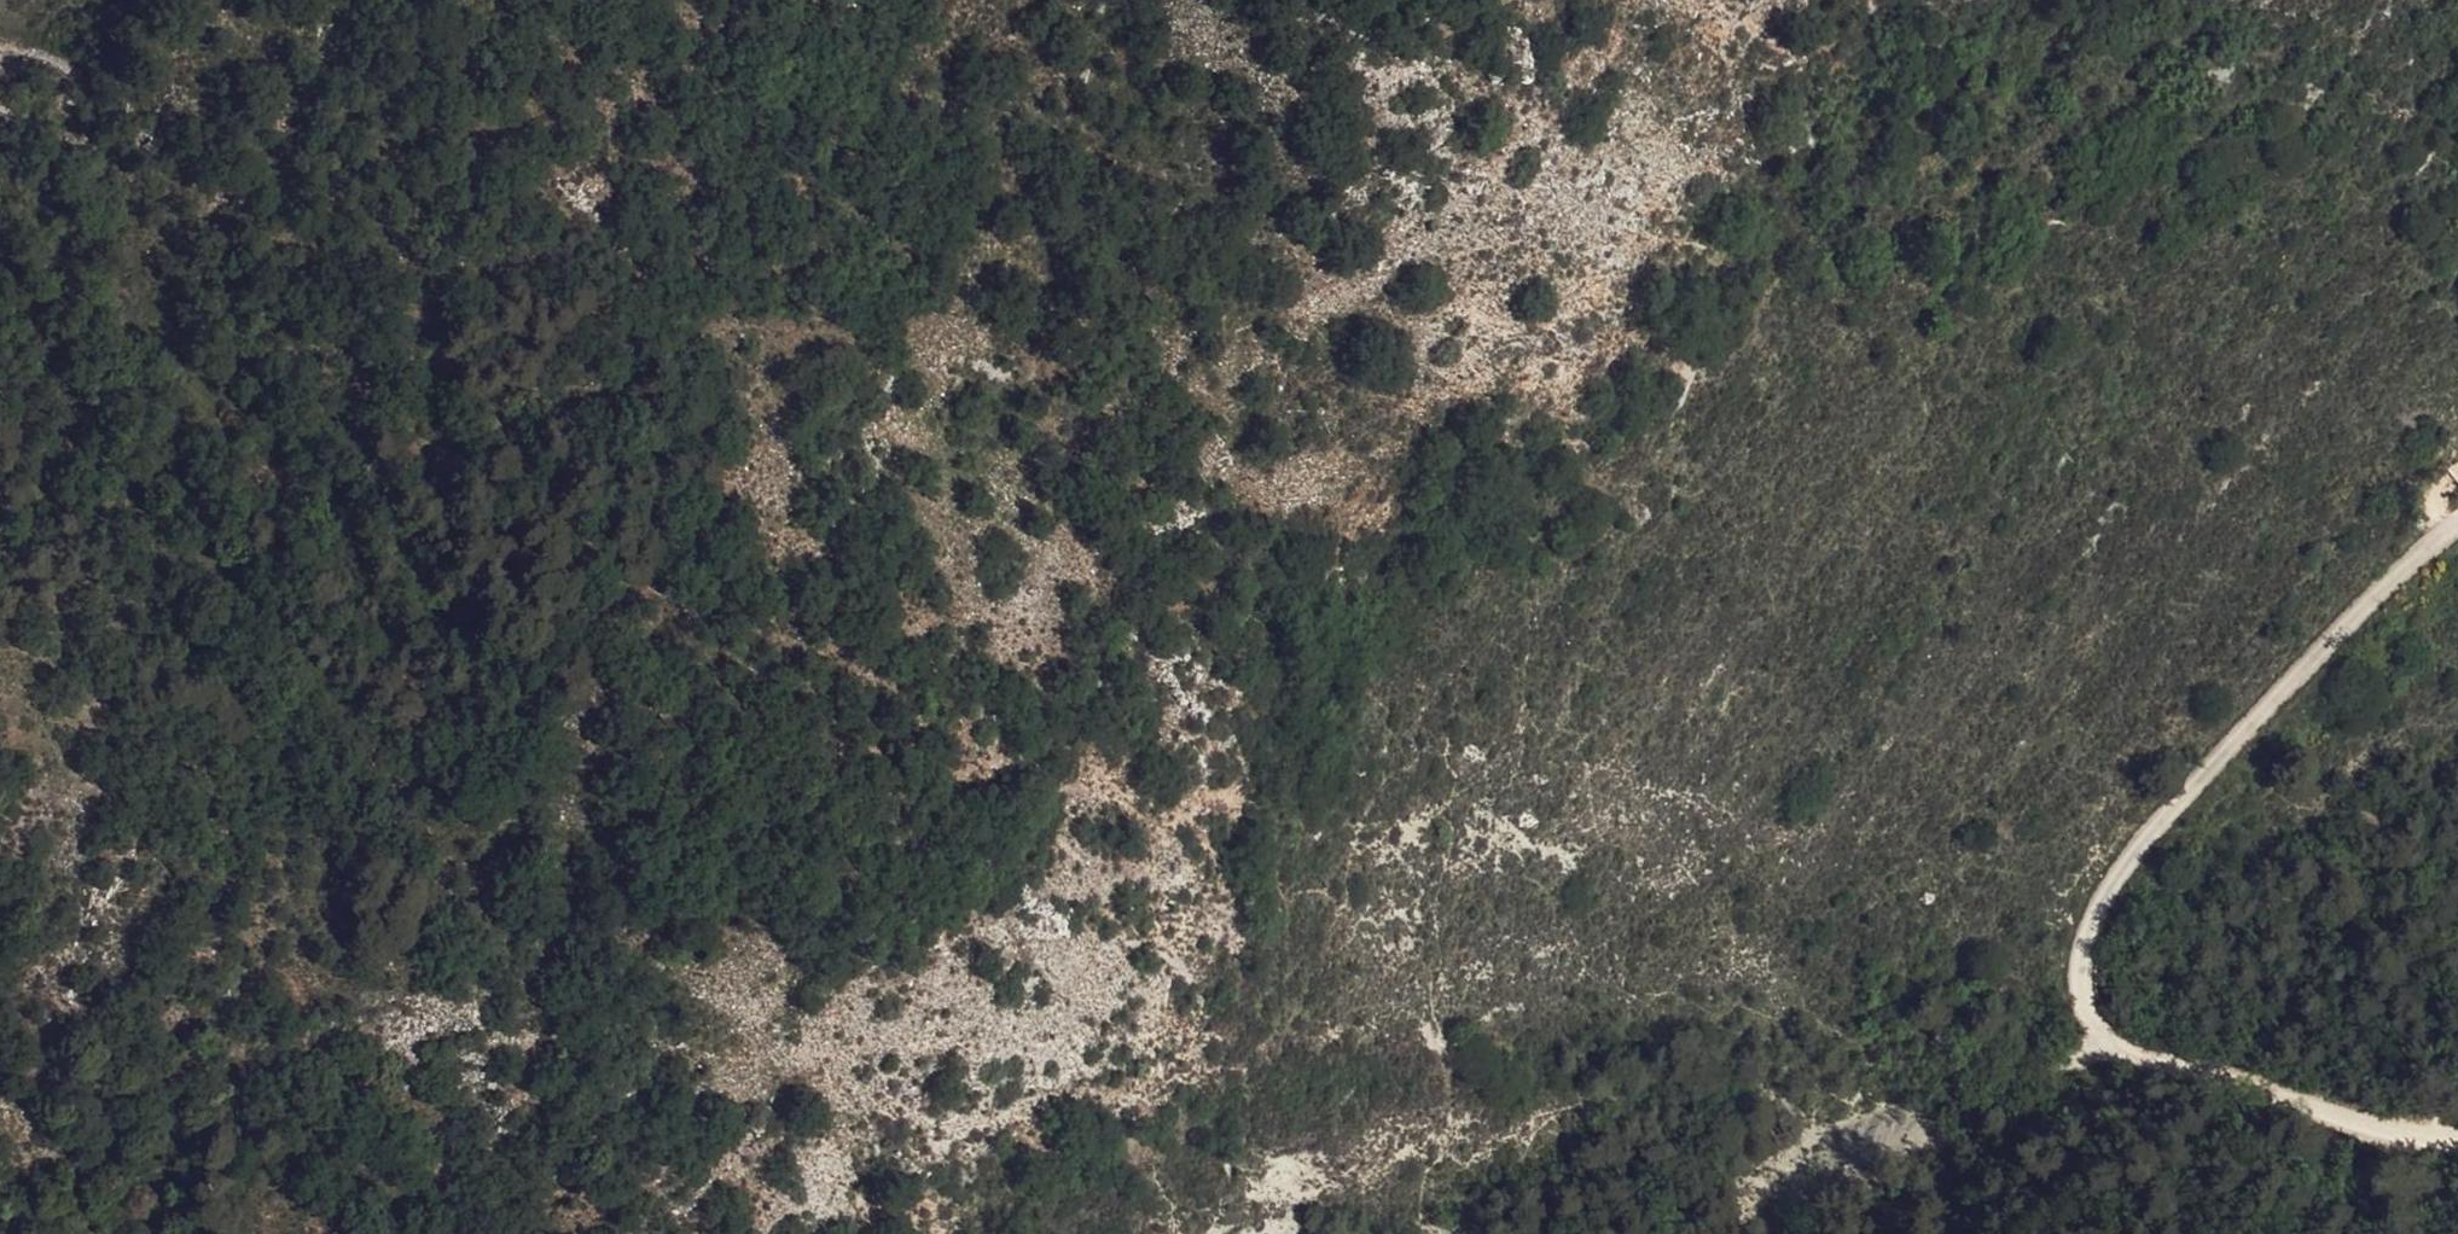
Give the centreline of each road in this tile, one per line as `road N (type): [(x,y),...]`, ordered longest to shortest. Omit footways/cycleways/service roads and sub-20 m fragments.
road 1 (track): [(2457,1140),(2141,1057),(2092,1019),(2079,959),(2089,924),(2130,866),(2270,704),(2457,523)]

